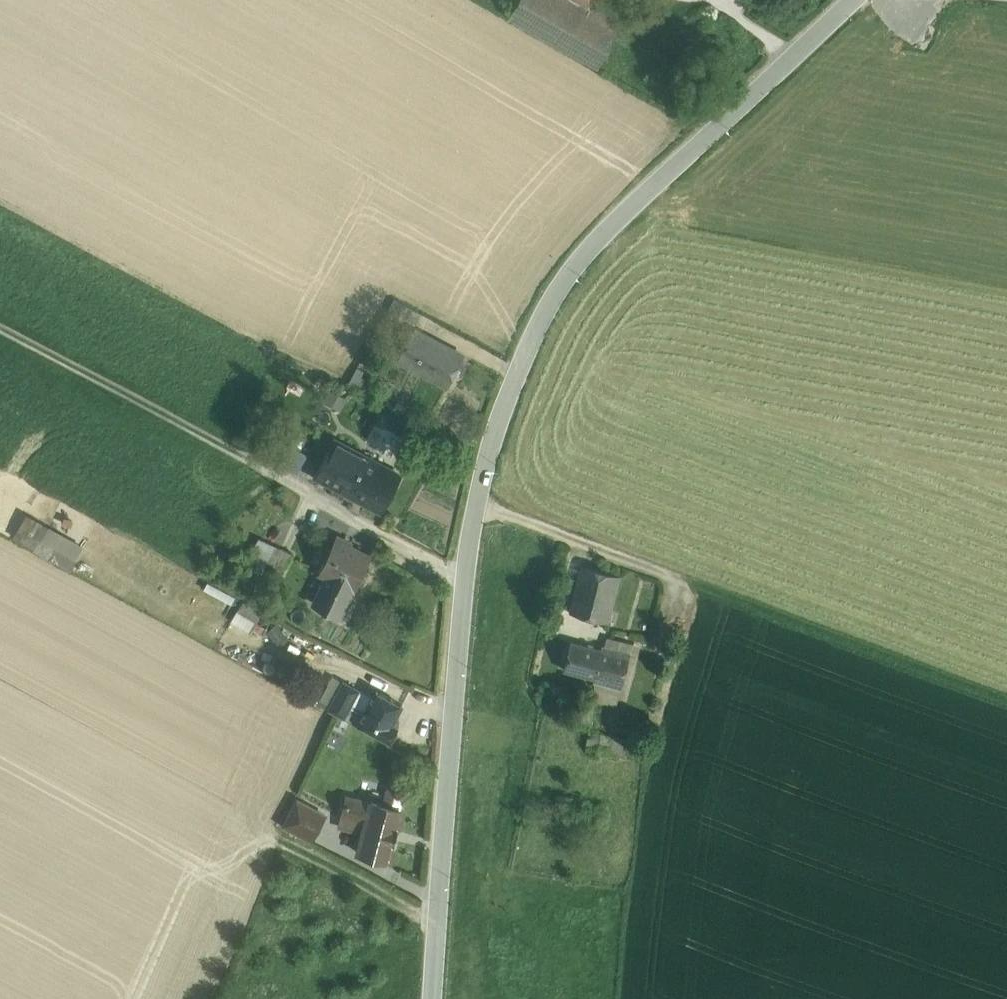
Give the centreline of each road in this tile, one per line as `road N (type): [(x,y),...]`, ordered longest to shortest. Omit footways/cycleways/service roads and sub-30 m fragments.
road 1 (tertiary): [(433,998),(472,507),(513,381),(574,266),(852,0)]
road 2 (track): [(1006,697),(662,573)]
road 3 (track): [(438,918),(278,830)]

